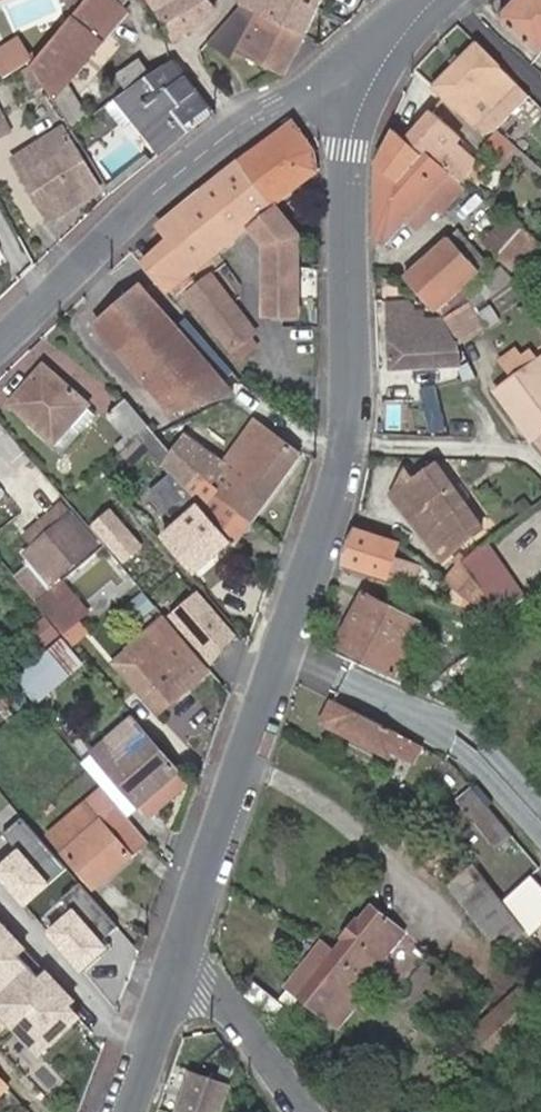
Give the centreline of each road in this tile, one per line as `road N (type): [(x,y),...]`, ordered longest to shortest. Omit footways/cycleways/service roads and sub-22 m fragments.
road 1 (residential): [(180,952),(349,428),(356,367),(347,152),(389,47)]
road 2 (tertiary): [(389,47),(251,122),(200,159),(0,344)]
road 3 (residential): [(303,1111),(180,952)]
road 4 (residential): [(131,1111),(180,952)]

